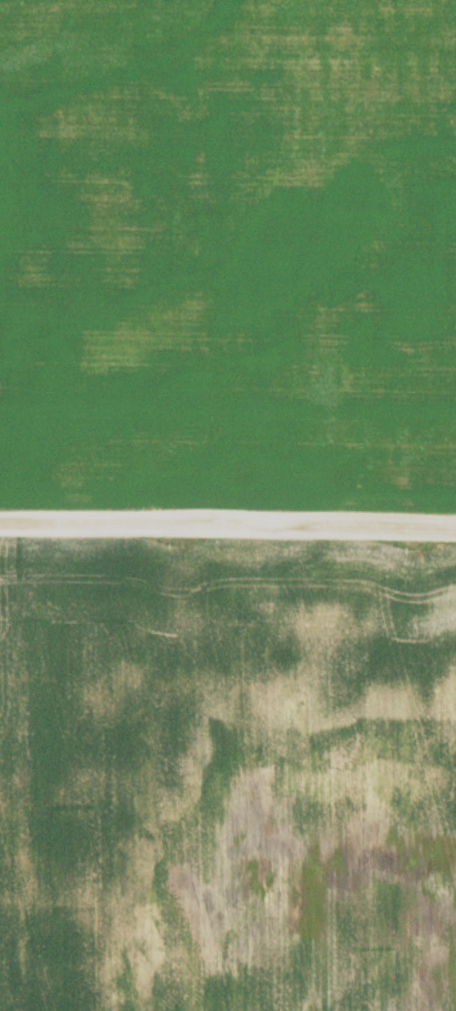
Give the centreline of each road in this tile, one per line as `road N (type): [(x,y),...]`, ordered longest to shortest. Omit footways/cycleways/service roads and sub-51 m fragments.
road 1 (residential): [(455,536),(0,528)]

